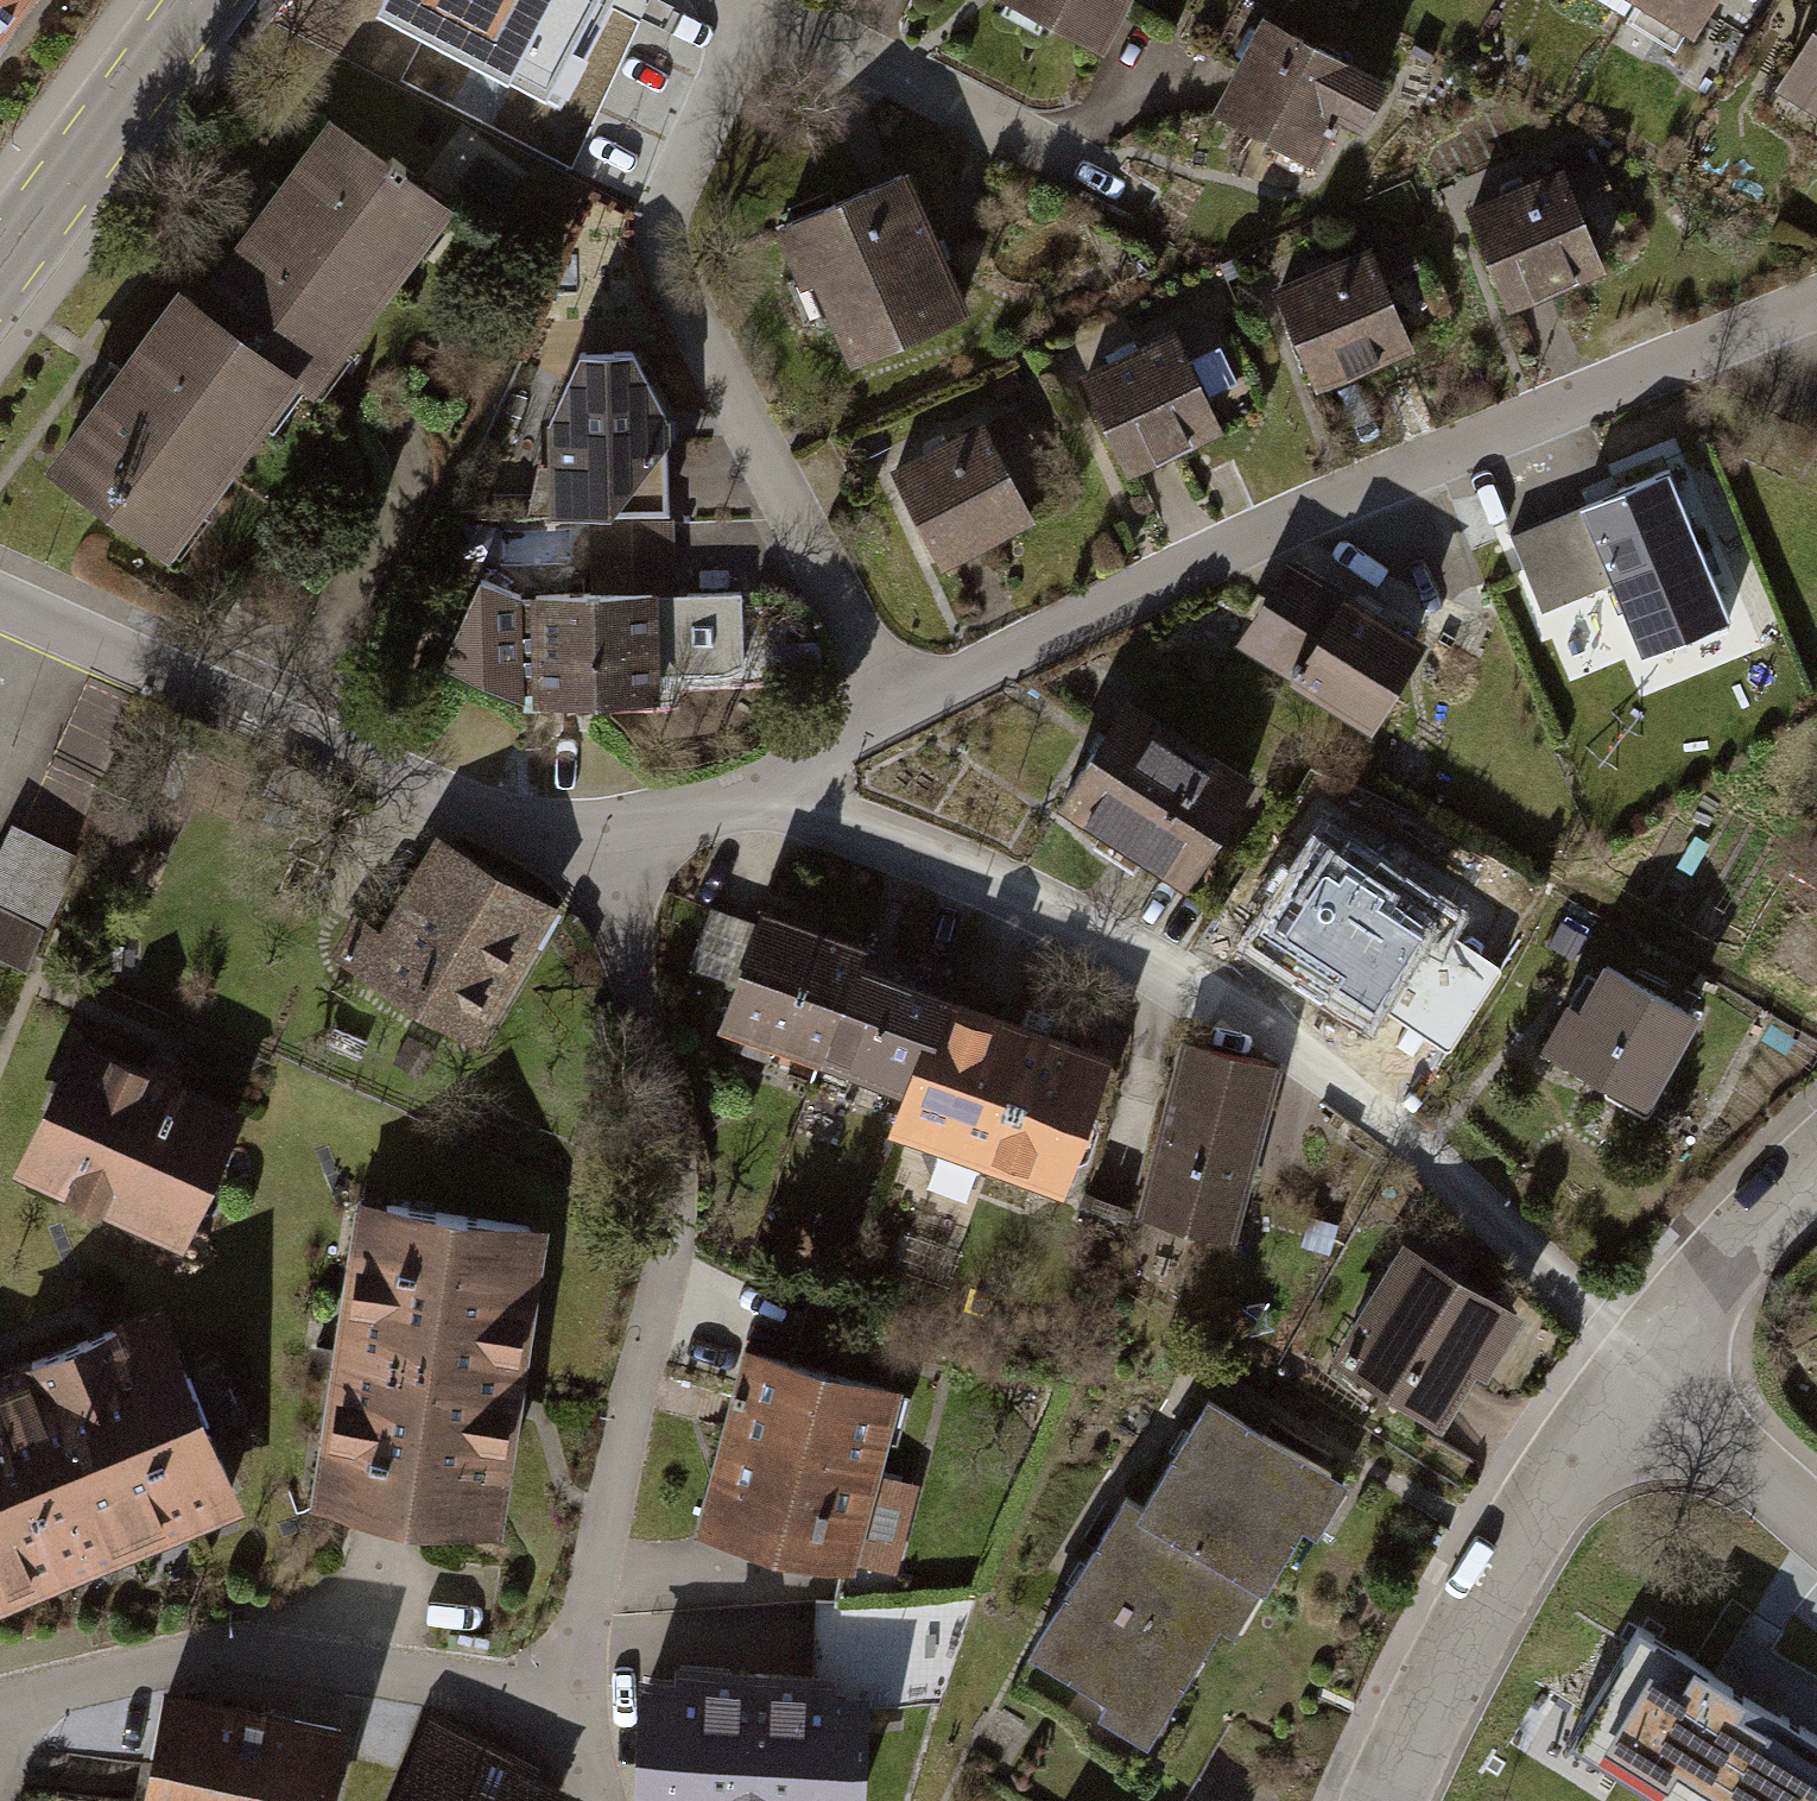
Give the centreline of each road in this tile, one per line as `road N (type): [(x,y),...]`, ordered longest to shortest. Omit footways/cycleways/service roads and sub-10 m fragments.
road 1 (residential): [(756,786),(1208,990),(1644,1350)]
road 2 (residential): [(890,716),(1425,464),(1816,306)]
road 3 (residential): [(567,1697),(668,1261),(667,1138),(606,855)]
road 4 (residential): [(890,716),(663,259),(667,209),(761,3)]
road 5 (residential): [(0,599),(510,833),(606,855)]
road 6 (residential): [(567,1697),(220,1656),(73,1686),(0,1732)]
road 7 (residential): [(1644,1350),(1540,1489),(1410,1728),(1382,1800)]
road 8 (residential): [(761,3),(1068,163)]
road 9 (secondary): [(0,268),(200,0)]
road 10 (residential): [(1816,1155),(1644,1350)]
road 11 (residential): [(1644,1350),(1816,1528)]
road 12 (residential): [(606,855),(756,786)]
road 13 (residential): [(756,786),(890,716)]

